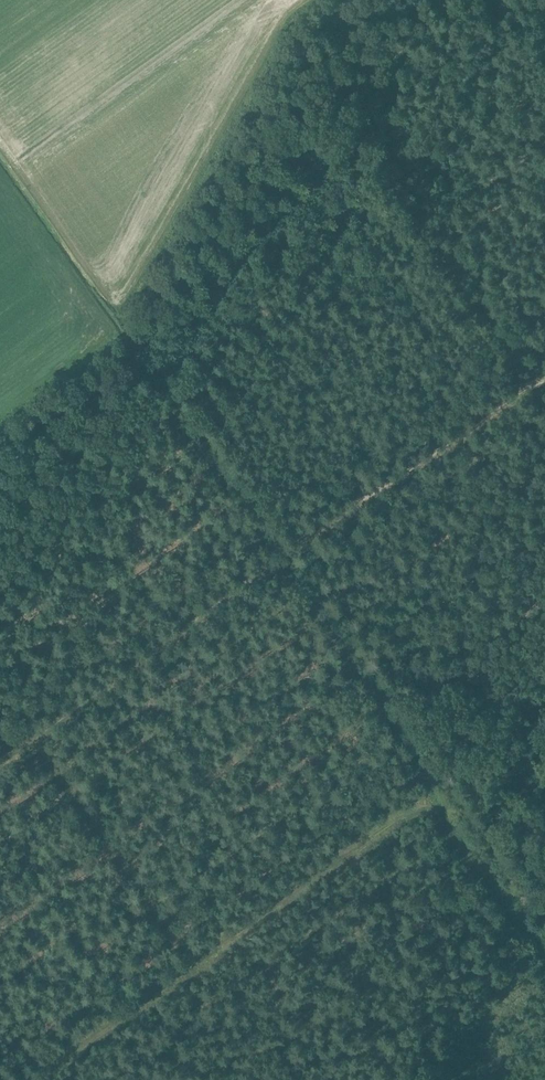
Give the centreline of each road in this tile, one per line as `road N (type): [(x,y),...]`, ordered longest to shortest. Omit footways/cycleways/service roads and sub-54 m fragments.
road 1 (track): [(0,763),(544,376)]
road 2 (track): [(38,1079),(293,892),(428,805),(446,812),(544,947)]
road 3 (track): [(201,959),(39,737)]

